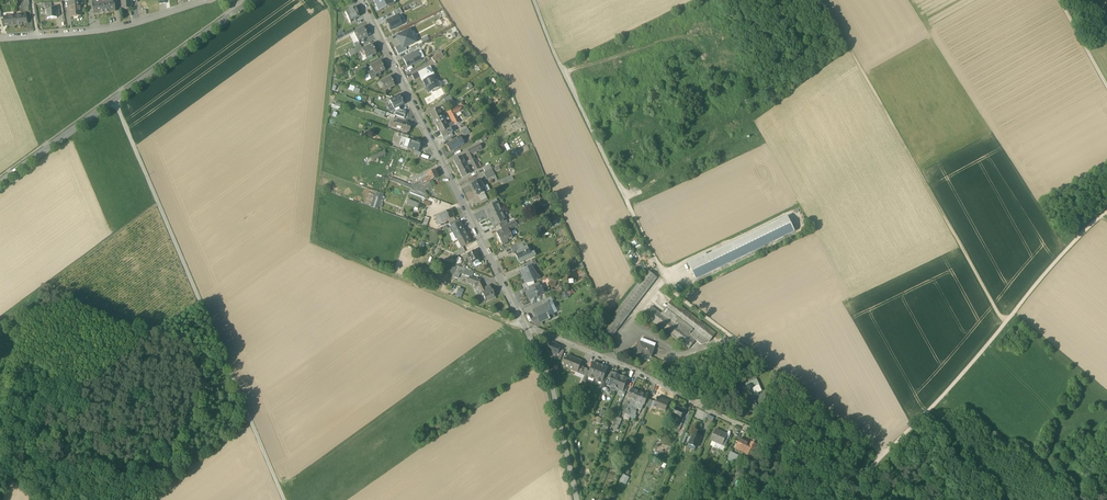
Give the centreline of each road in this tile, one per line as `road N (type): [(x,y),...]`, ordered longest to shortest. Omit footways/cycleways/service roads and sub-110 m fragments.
road 1 (track): [(114,100),(283,499)]
road 2 (track): [(822,0),(1004,324)]
road 3 (residential): [(361,0),(525,327)]
road 4 (track): [(1106,209),(963,374),(861,476)]
road 5 (residential): [(250,1),(0,183)]
road 6 (track): [(525,327),(315,244),(318,176)]
road 7 (track): [(886,453),(670,291)]
road 8 (residential): [(771,437),(525,327)]
road 9 (track): [(325,0),(336,15),(318,176)]
road 10 (unclassified): [(525,327),(549,378),(576,499)]
road 11 (residential): [(208,0),(123,27),(36,36)]

